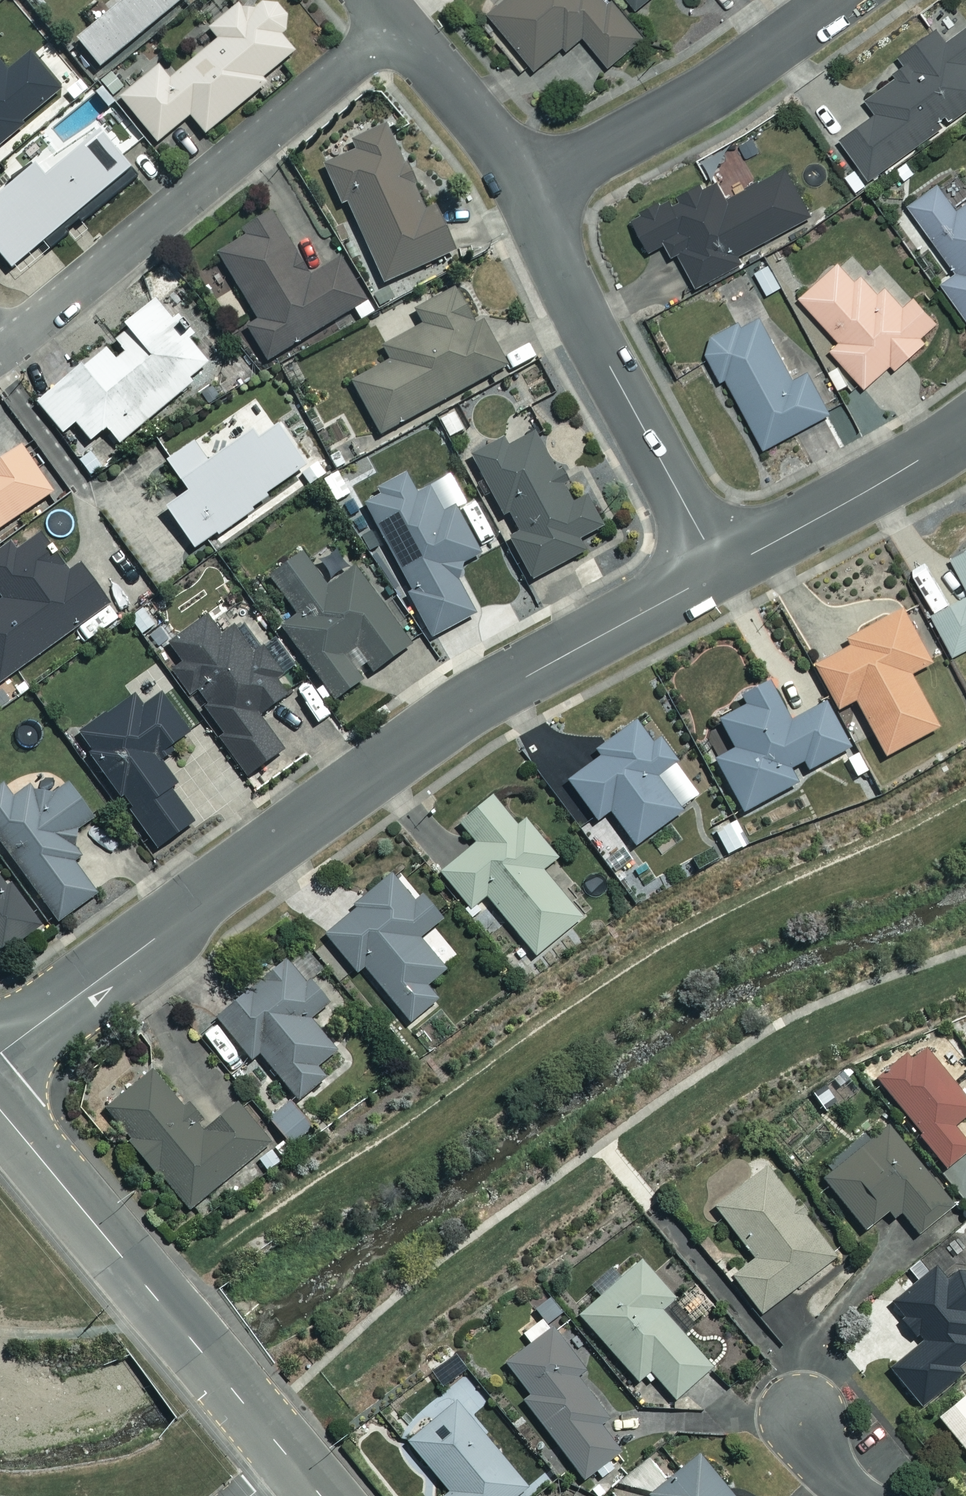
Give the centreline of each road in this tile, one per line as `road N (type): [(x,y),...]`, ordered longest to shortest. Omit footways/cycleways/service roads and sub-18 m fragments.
road 1 (residential): [(0,1053),(412,745),(722,572)]
road 2 (residential): [(0,336),(42,319),(396,22)]
road 3 (tertiary): [(0,1111),(296,1464)]
road 4 (residential): [(722,572),(525,195)]
road 5 (residential): [(838,0),(705,91),(525,195)]
road 6 (residential): [(722,572),(965,430)]
road 7 (residential): [(525,195),(468,107),(396,22)]

